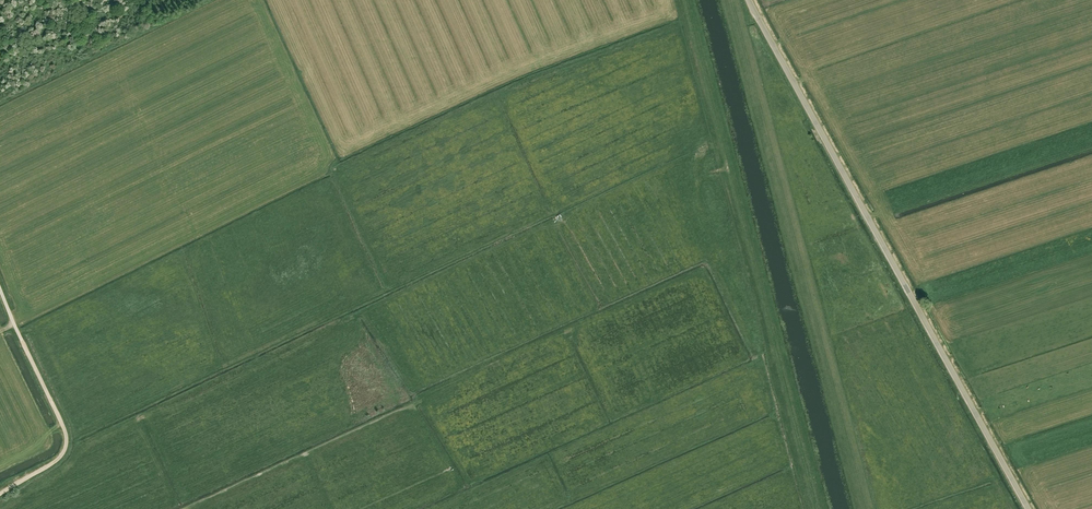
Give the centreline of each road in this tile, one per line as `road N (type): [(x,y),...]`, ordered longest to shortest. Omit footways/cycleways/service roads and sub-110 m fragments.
road 1 (unclassified): [(1029,508),(749,0)]
road 2 (track): [(0,495),(54,462),(66,445),(22,342)]

